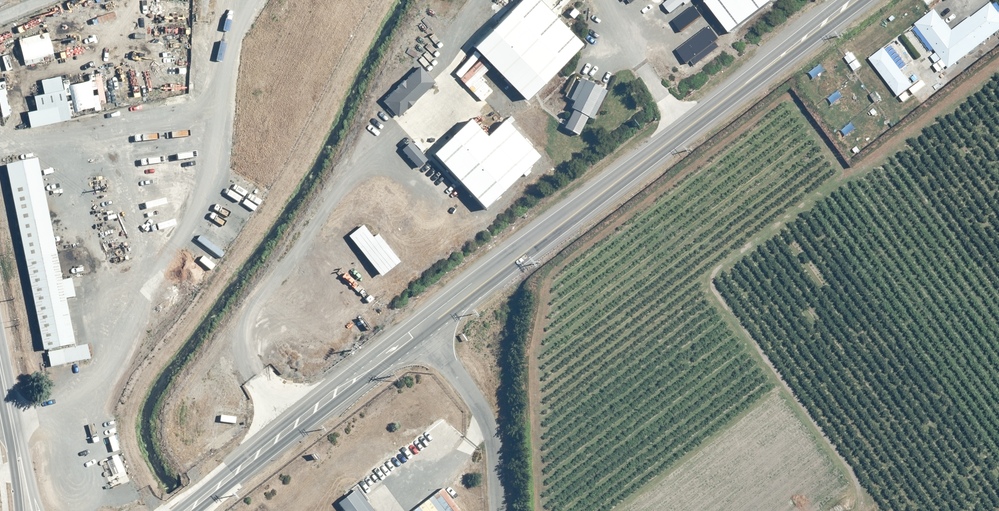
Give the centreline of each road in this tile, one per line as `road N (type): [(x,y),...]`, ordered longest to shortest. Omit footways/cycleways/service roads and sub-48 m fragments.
road 1 (secondary): [(423,331),(857,0)]
road 2 (secondary): [(178,510),(350,370),(423,331)]
road 3 (secondary): [(423,331),(197,510)]
road 4 (unclassified): [(497,510),(486,423),(423,331)]

